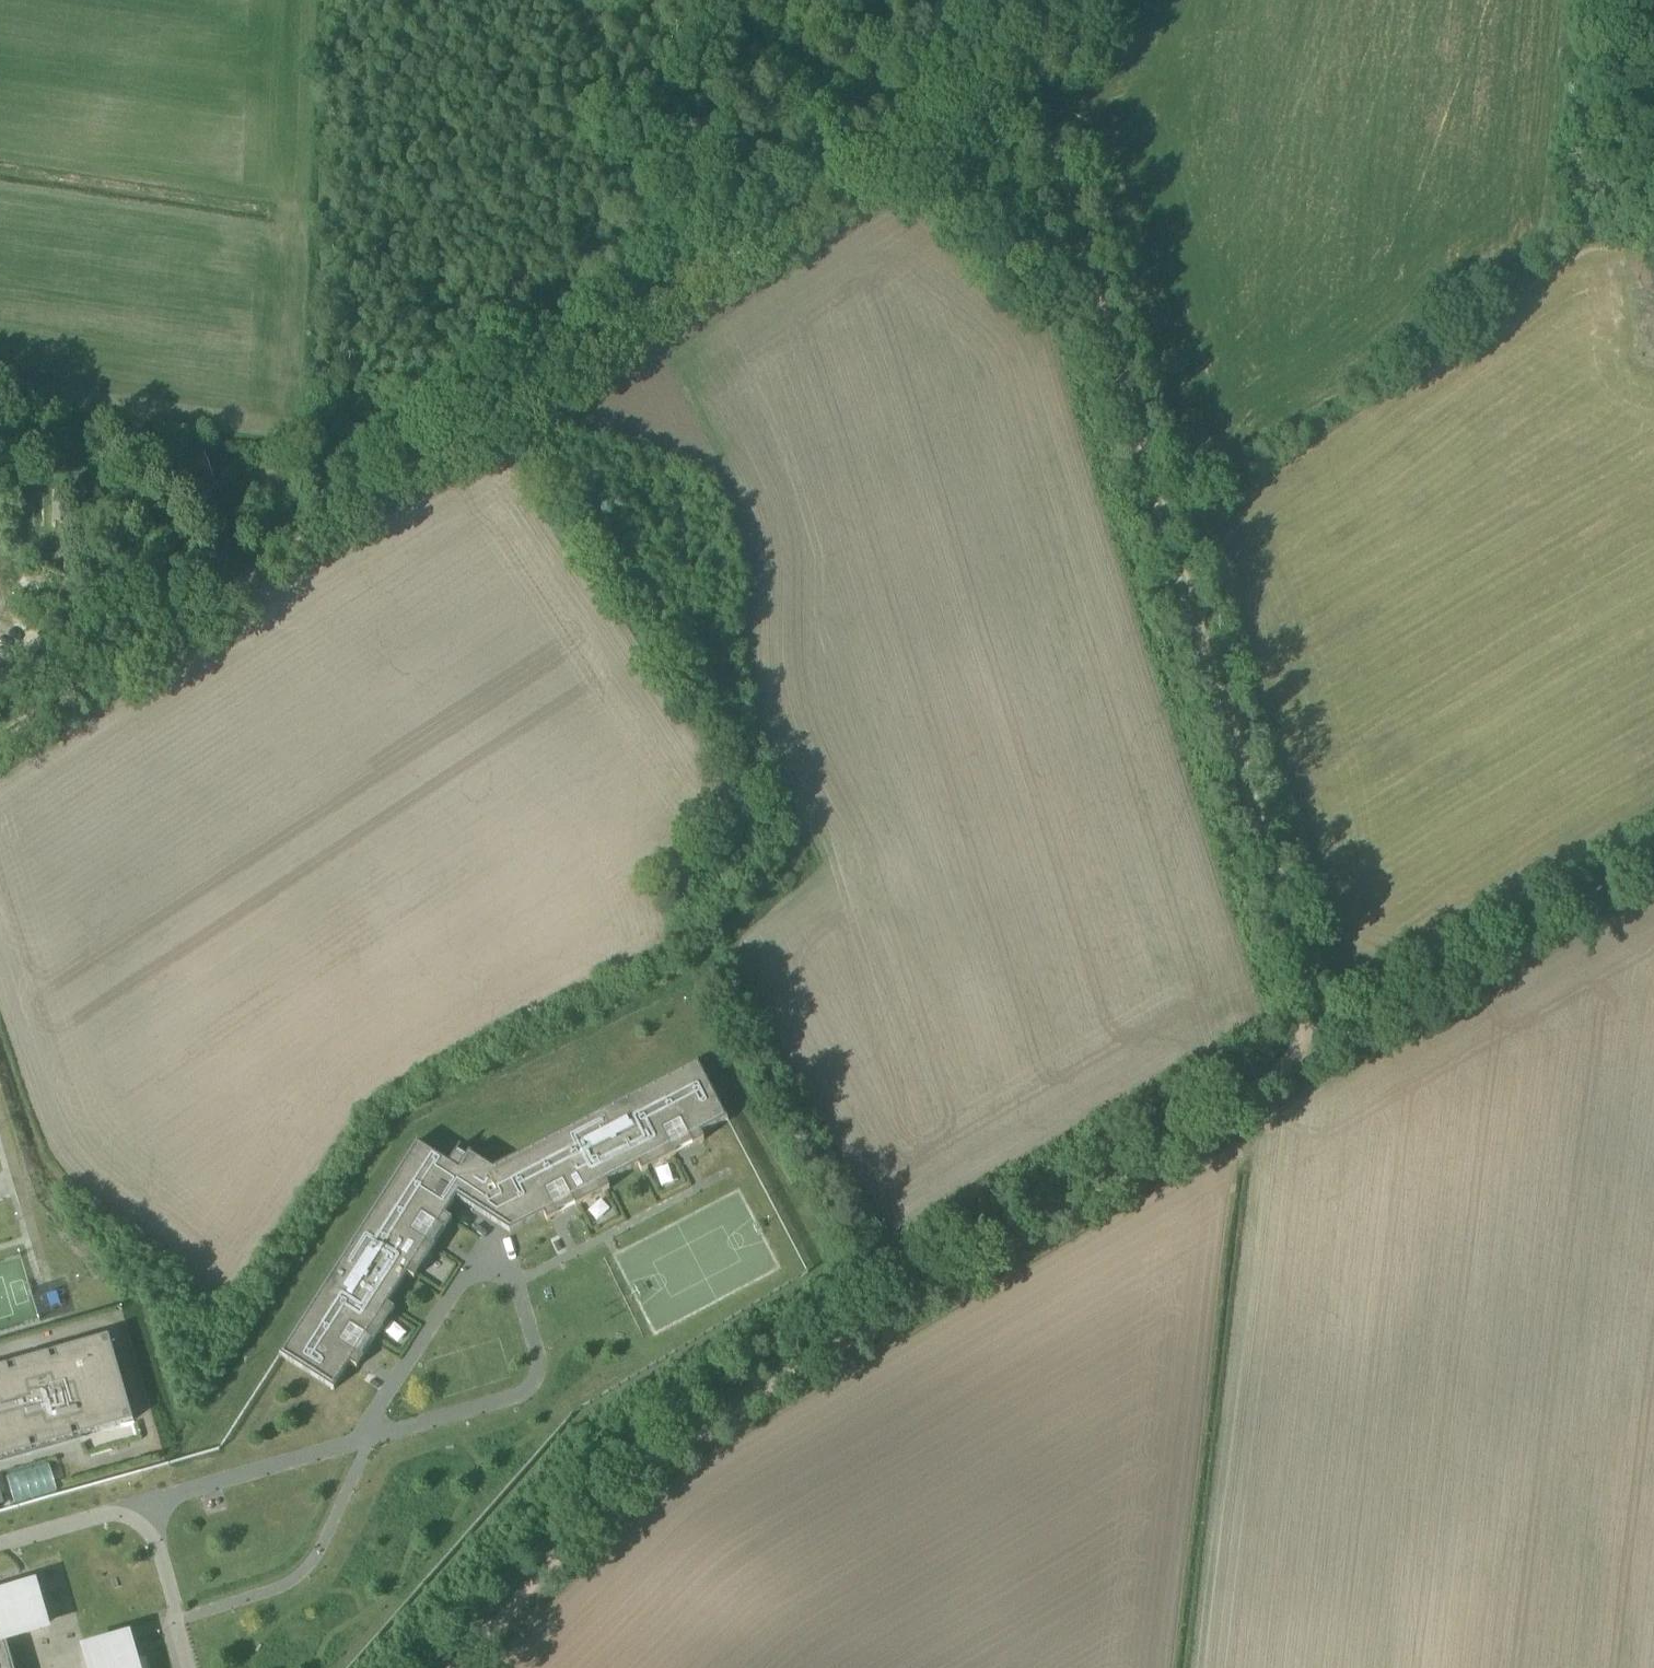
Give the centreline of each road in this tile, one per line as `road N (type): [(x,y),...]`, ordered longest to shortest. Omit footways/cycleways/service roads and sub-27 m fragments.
road 1 (track): [(1028,63),(1044,138),(1305,976),(1311,1026),(1278,1075),(682,1451),(587,1529),(462,1667)]
road 2 (track): [(0,734),(598,340),(974,77),(1028,63)]
road 3 (track): [(1278,1075),(1653,864)]

